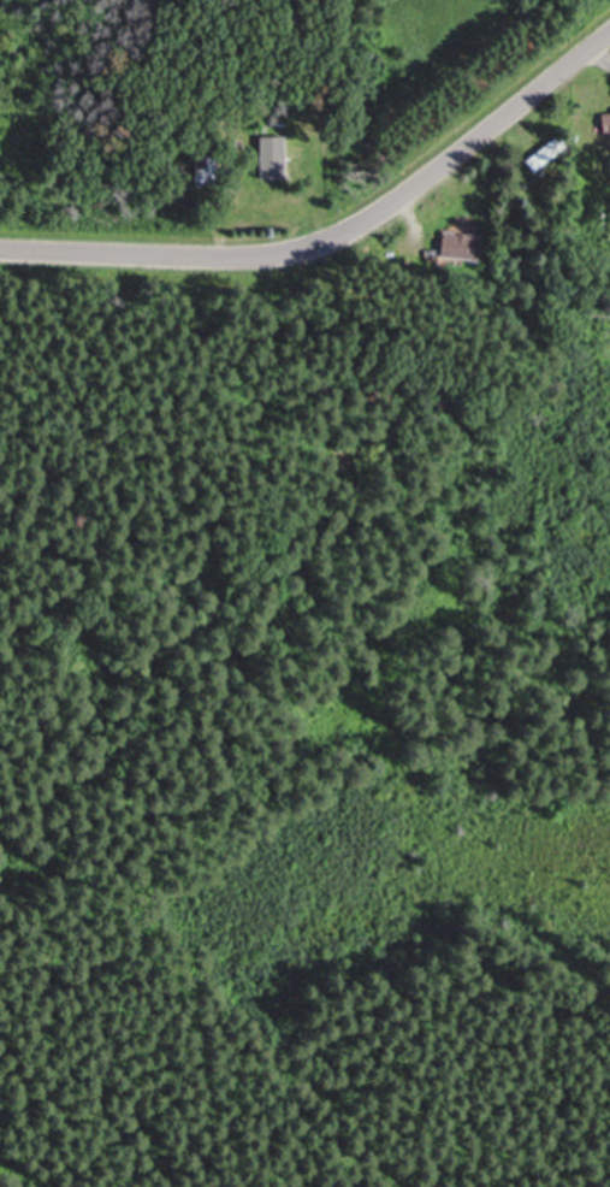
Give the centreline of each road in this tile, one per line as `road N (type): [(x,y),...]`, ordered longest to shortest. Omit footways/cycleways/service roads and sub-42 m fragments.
road 1 (tertiary): [(0,249),(205,256),(310,243),(371,214),(609,27)]

